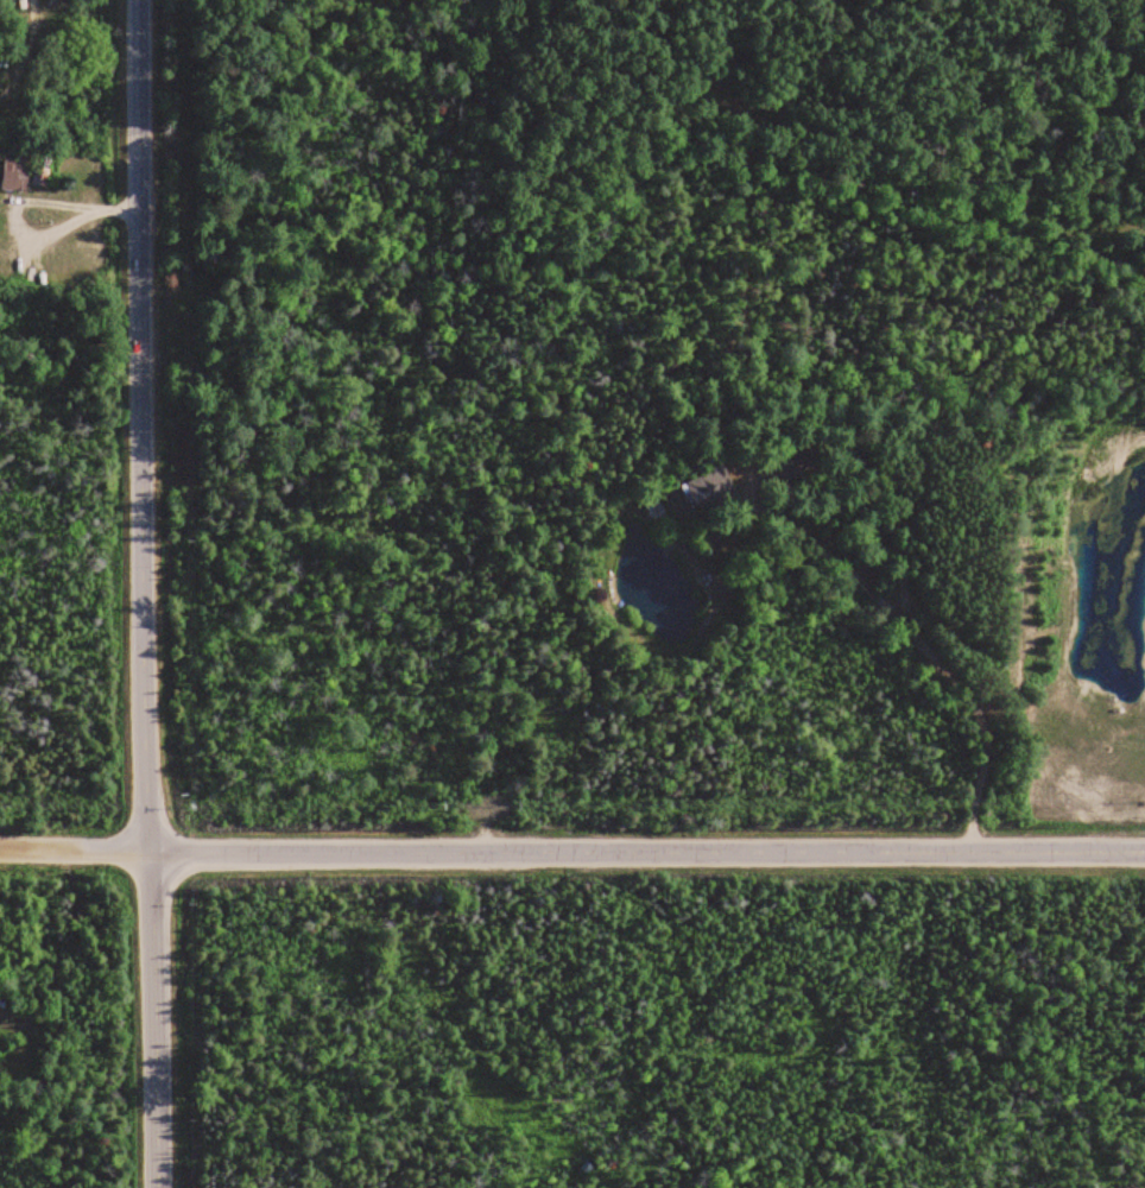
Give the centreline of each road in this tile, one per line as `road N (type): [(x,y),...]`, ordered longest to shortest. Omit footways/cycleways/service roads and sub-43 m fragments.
road 1 (tertiary): [(163,1187),(147,0)]
road 2 (residential): [(1144,846),(154,842)]
road 3 (residential): [(154,842),(0,841)]

